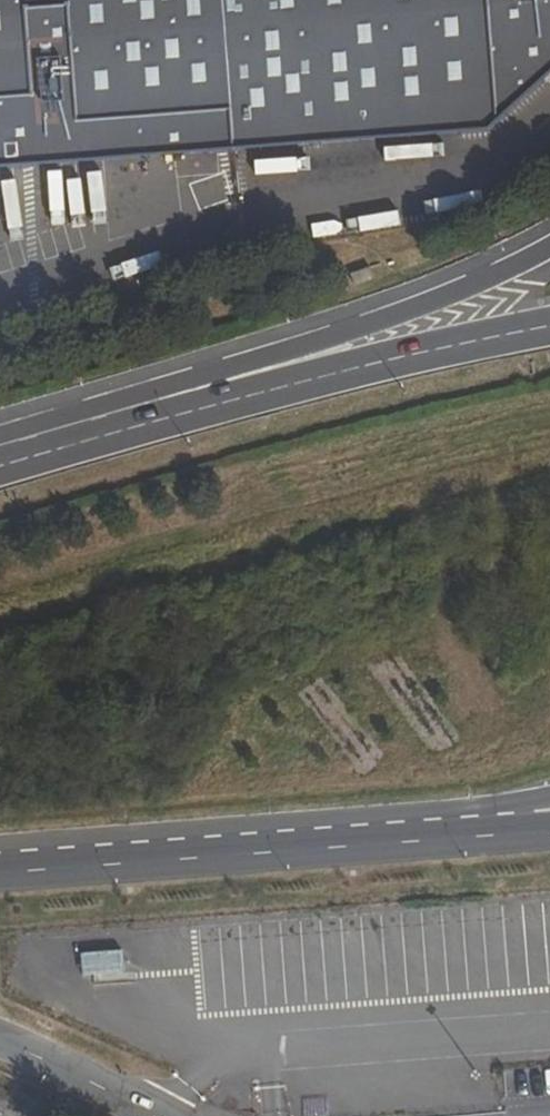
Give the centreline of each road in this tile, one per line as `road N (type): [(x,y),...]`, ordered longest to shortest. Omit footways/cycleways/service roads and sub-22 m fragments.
road 1 (track): [(0,630),(231,562),(549,484)]
road 2 (secondary): [(484,835),(0,870)]
road 3 (secondary): [(549,241),(363,323),(125,408)]
road 4 (primary): [(549,324),(125,408)]
road 5 (unclassified): [(148,1115),(0,1041)]
road 6 (primary): [(125,408),(0,448)]

